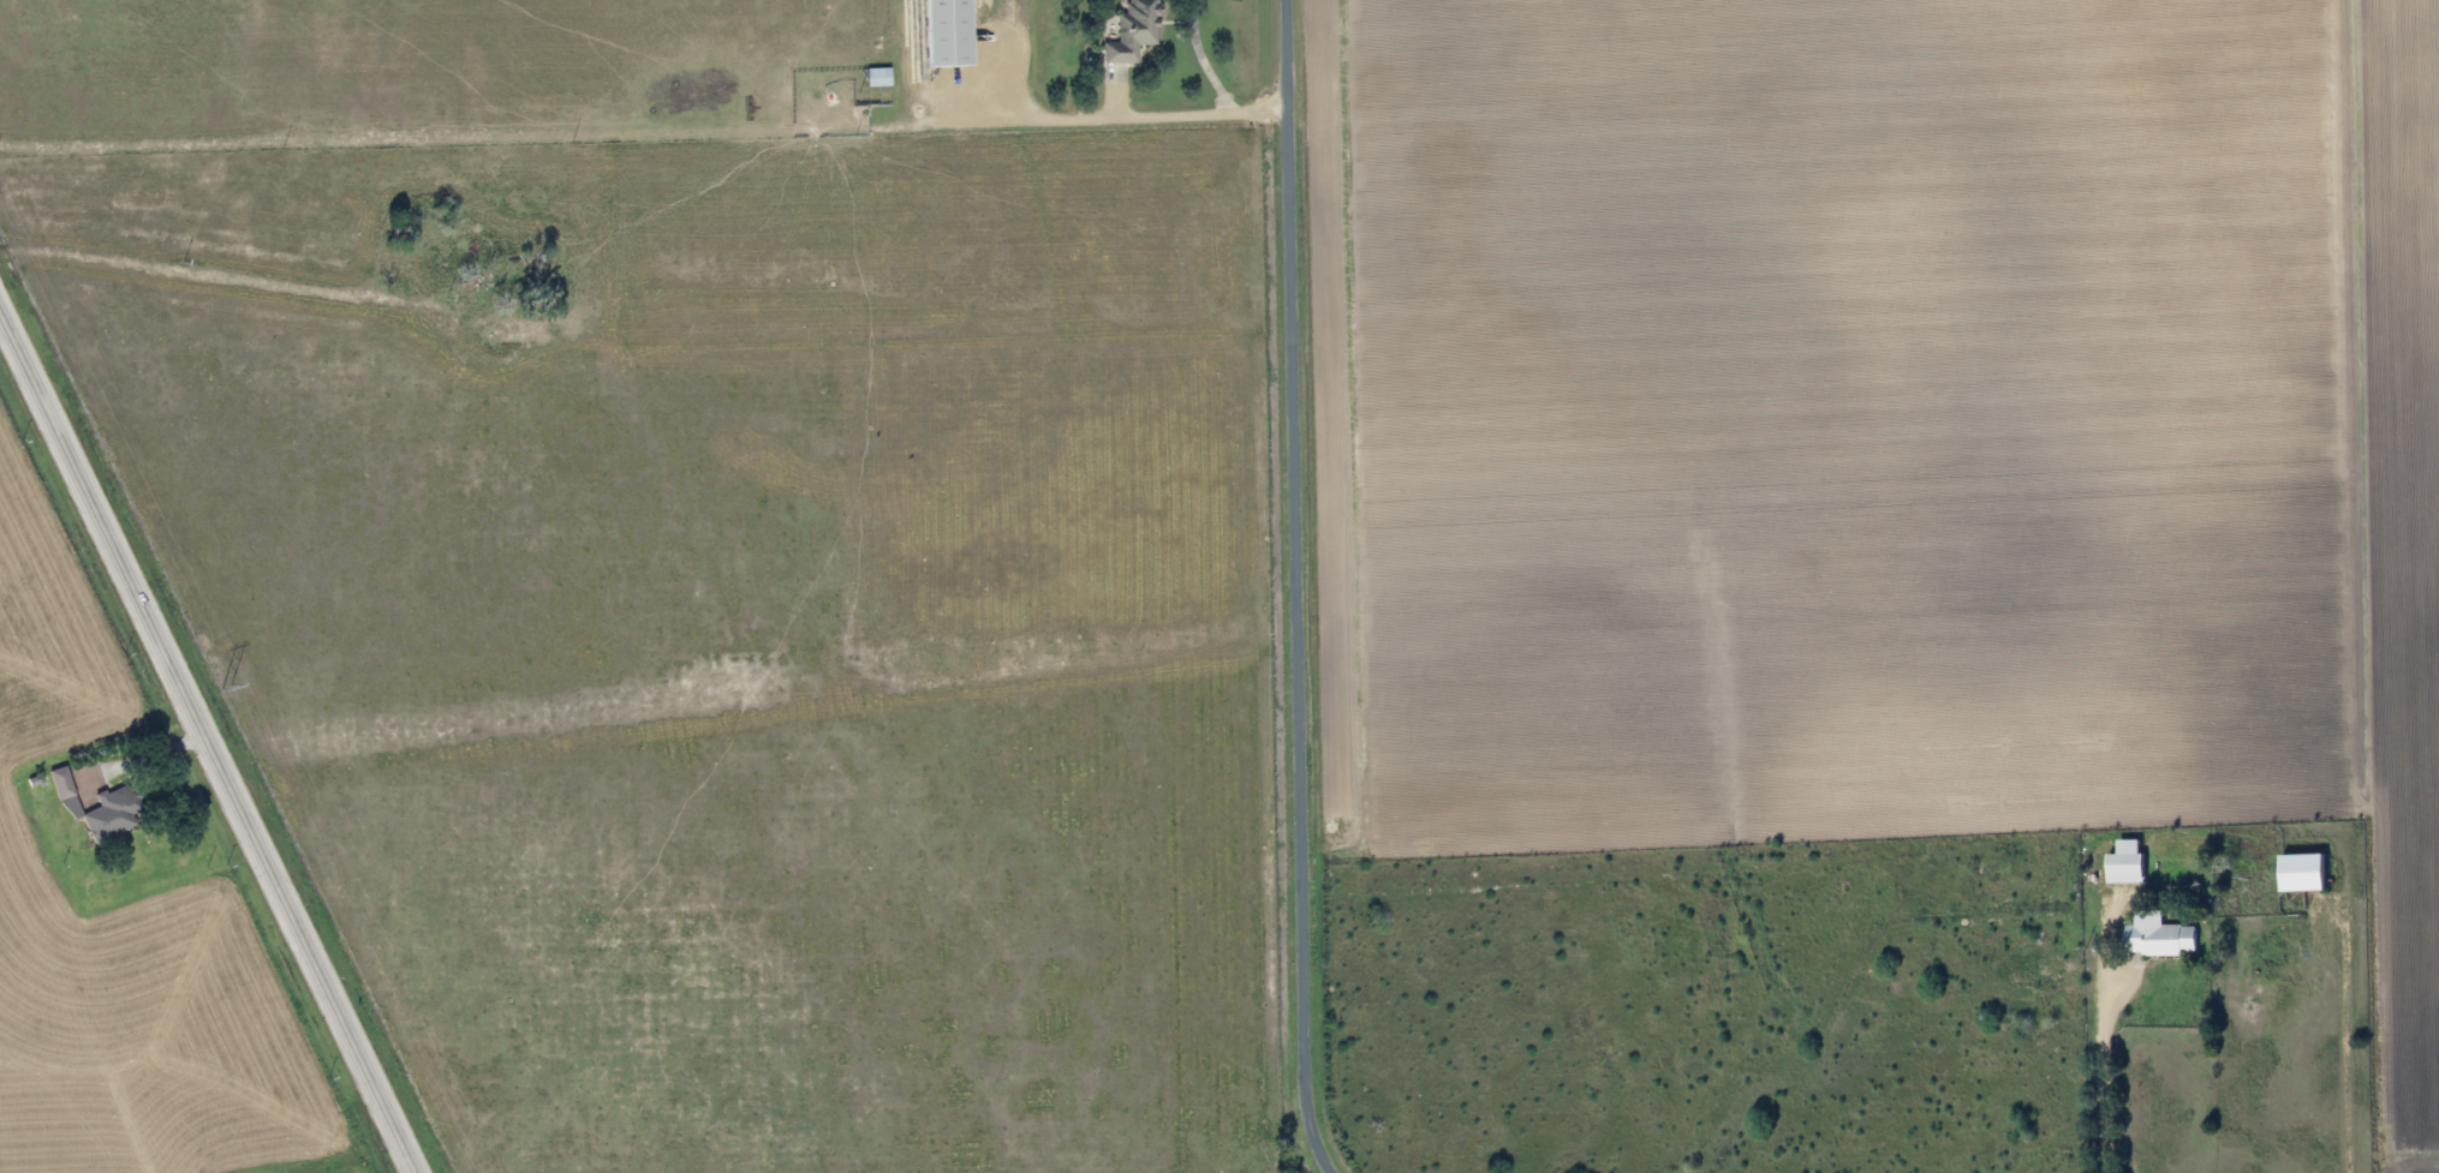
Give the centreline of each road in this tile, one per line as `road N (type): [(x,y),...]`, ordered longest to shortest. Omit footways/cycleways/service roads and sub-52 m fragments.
road 1 (residential): [(1329,1172),(1311,1138),(1304,1071),(1281,0)]
road 2 (primary): [(416,1172),(0,311)]

